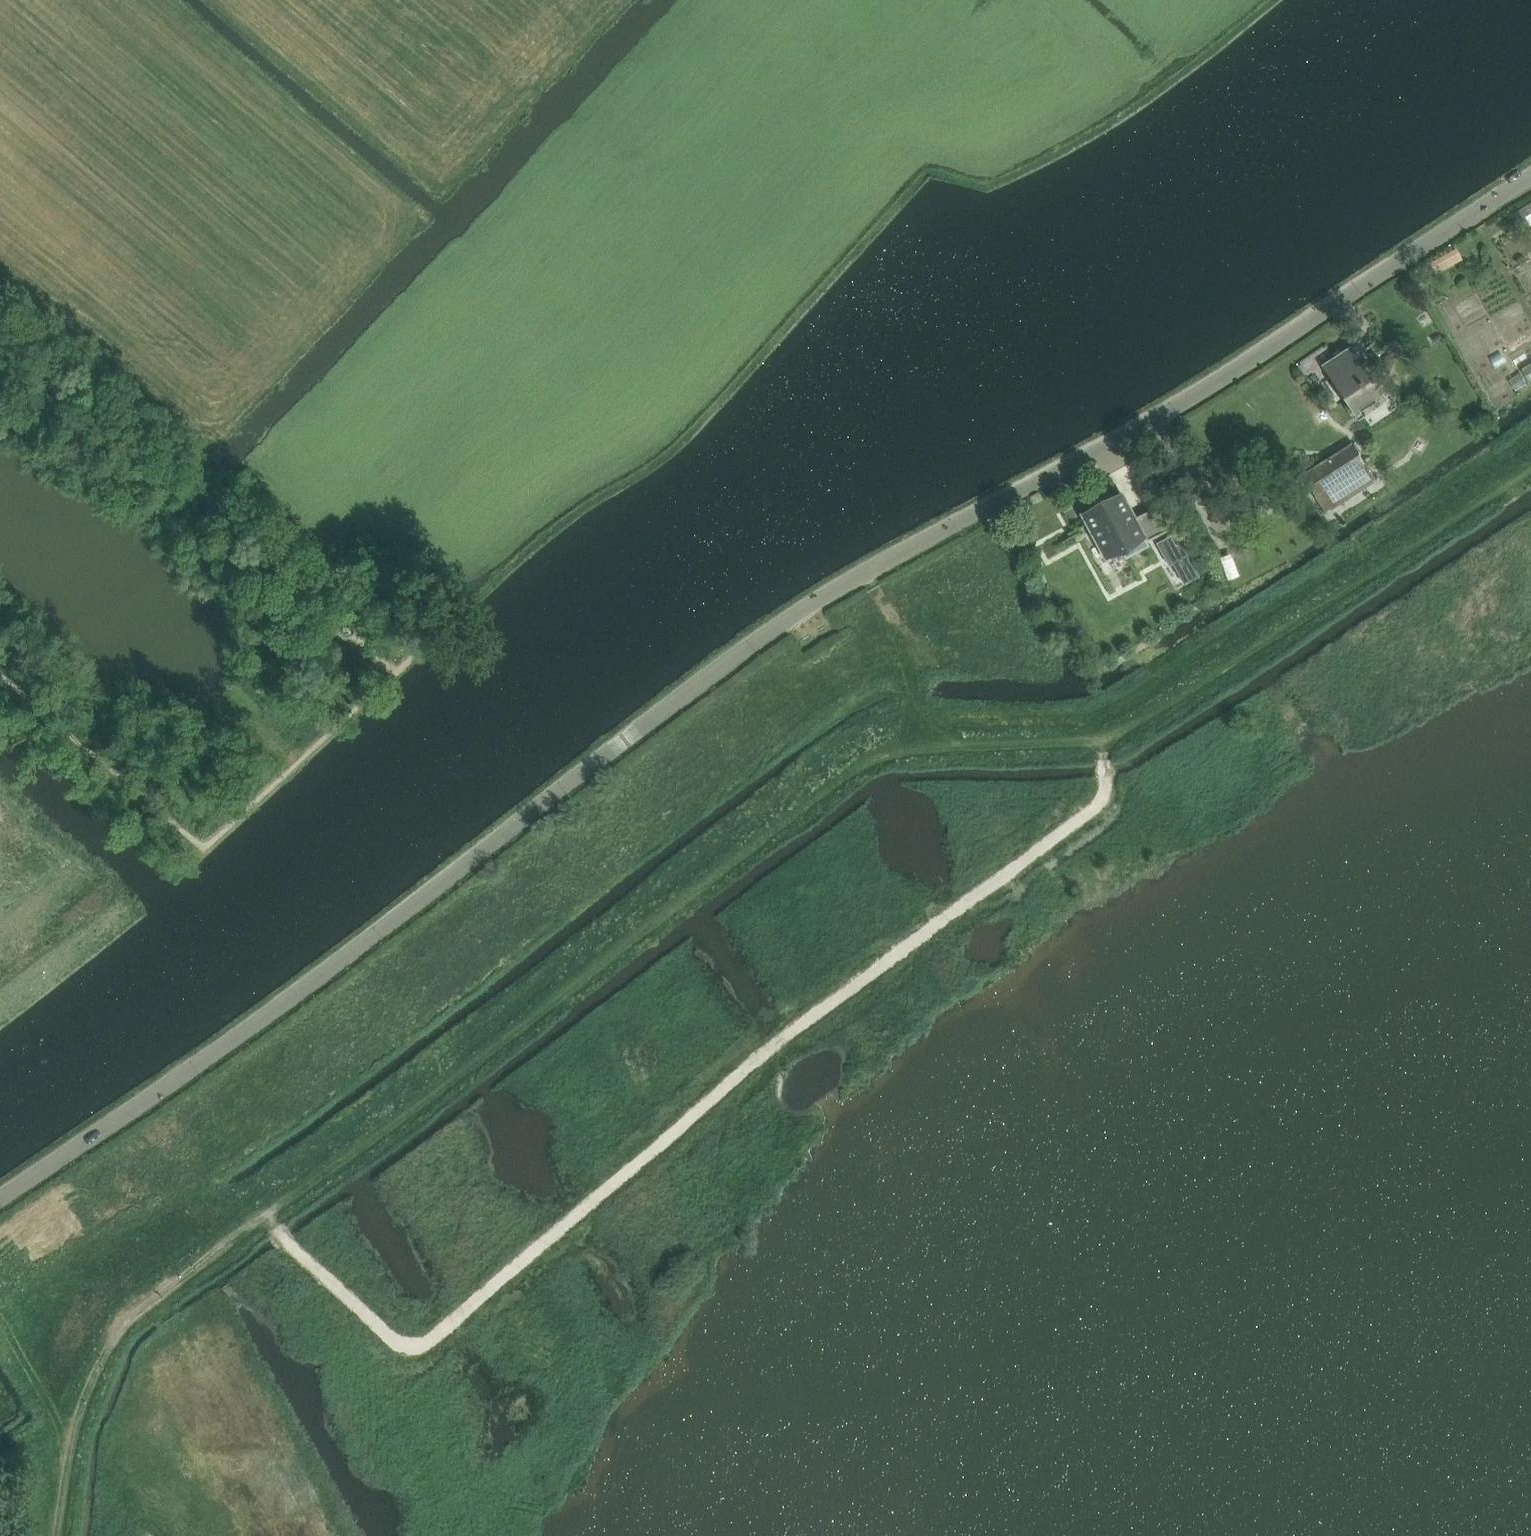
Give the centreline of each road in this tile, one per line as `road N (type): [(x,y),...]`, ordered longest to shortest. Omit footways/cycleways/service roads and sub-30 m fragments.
road 1 (residential): [(0,1199),(176,1079),(835,589),(1144,428),(1530,176)]
road 2 (track): [(261,1217),(387,1334),(416,1348),(427,1343),(771,1046),(1089,812),(1104,786),(1100,738)]

